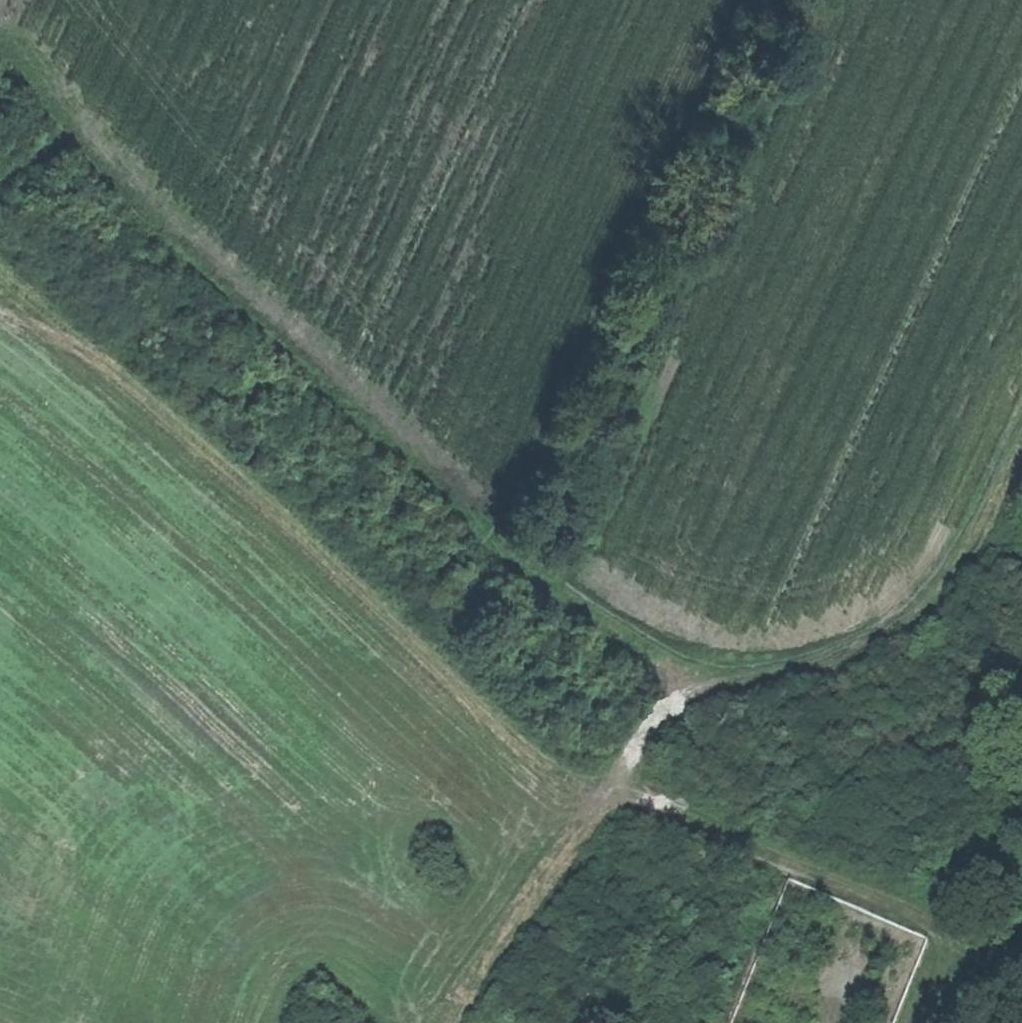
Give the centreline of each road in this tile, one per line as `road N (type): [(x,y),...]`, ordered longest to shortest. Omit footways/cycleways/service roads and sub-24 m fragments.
road 1 (track): [(917,1022),(943,967),(933,923),(907,904),(655,802),(633,774),(636,746),(664,715),(713,687),(799,670),(867,645),(922,612),(970,551),(1021,436)]

